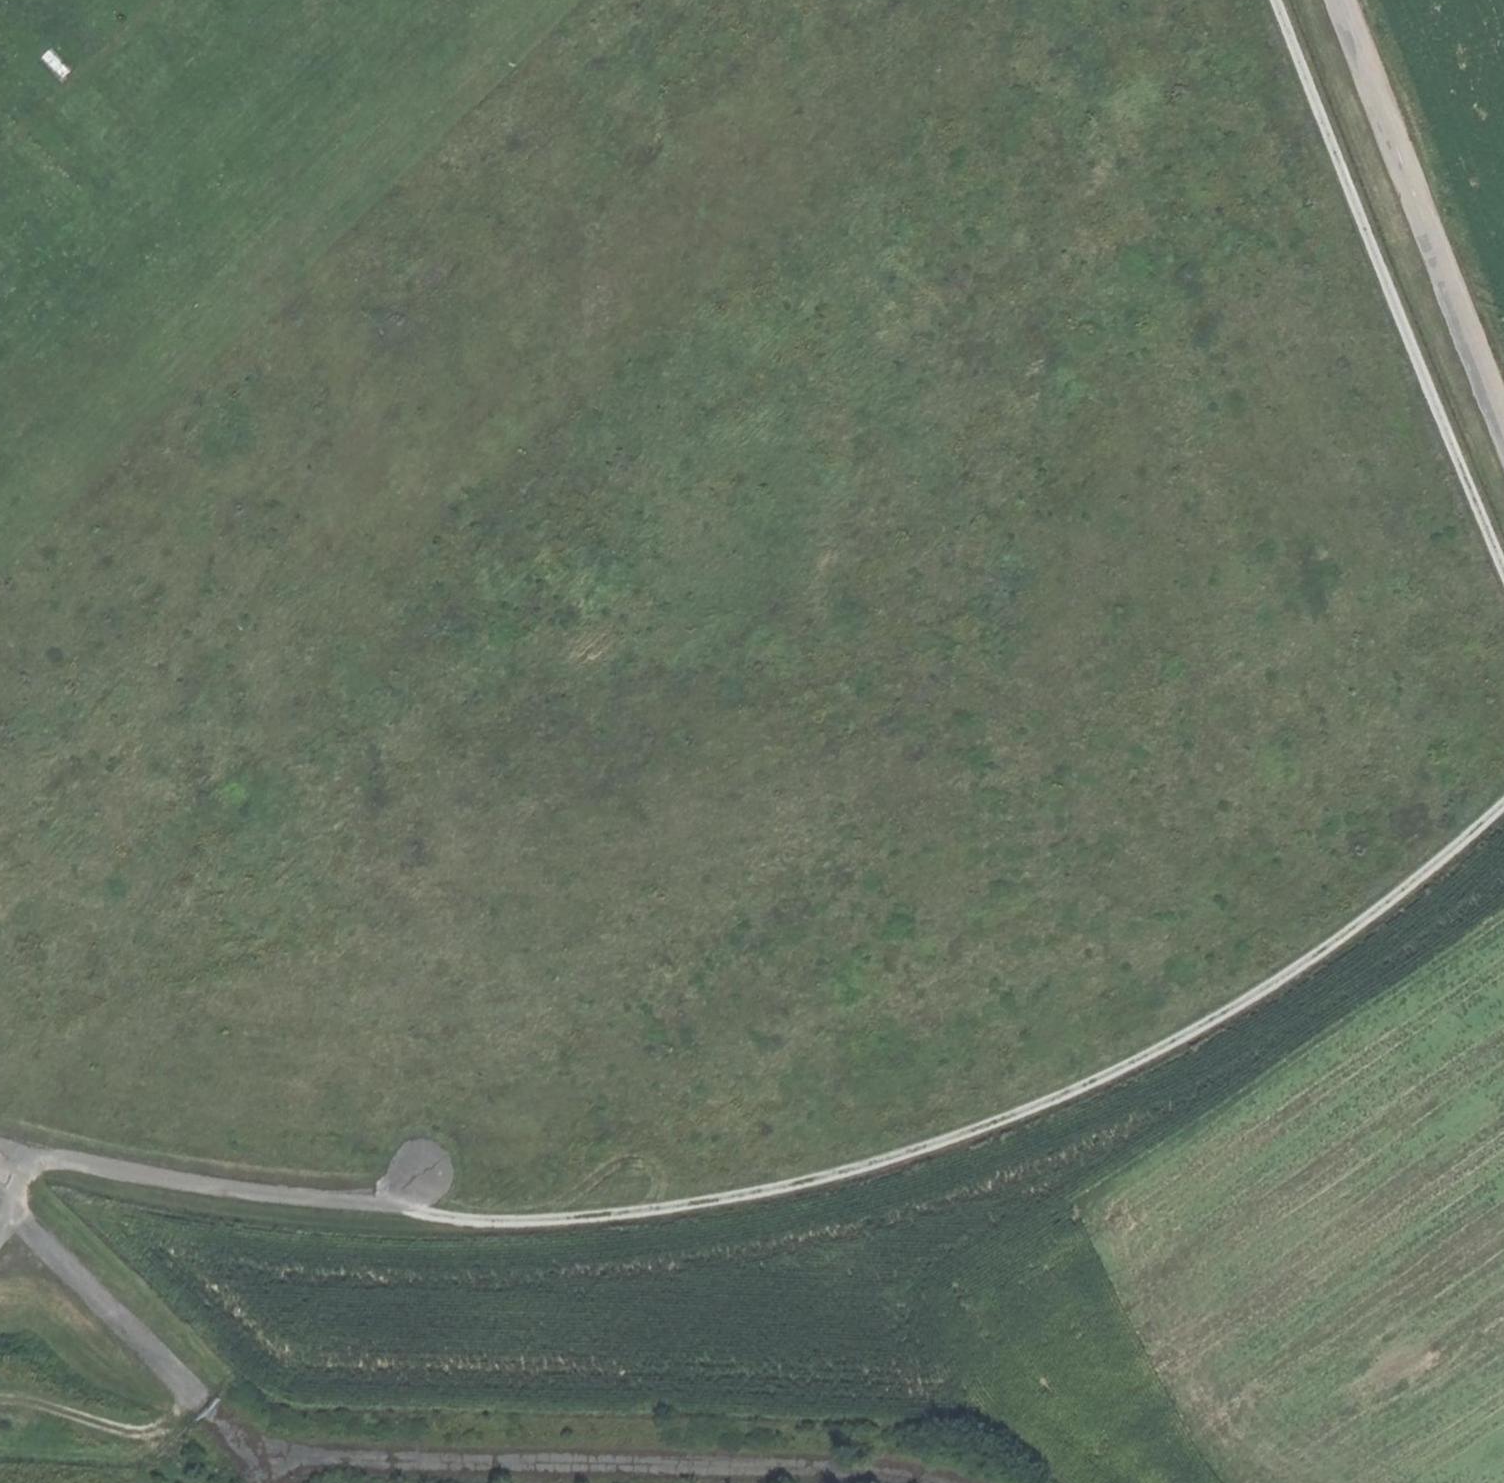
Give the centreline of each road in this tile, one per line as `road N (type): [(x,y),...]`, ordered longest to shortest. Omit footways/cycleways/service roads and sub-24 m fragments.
road 1 (unclassified): [(1503,425),(1341,0)]

